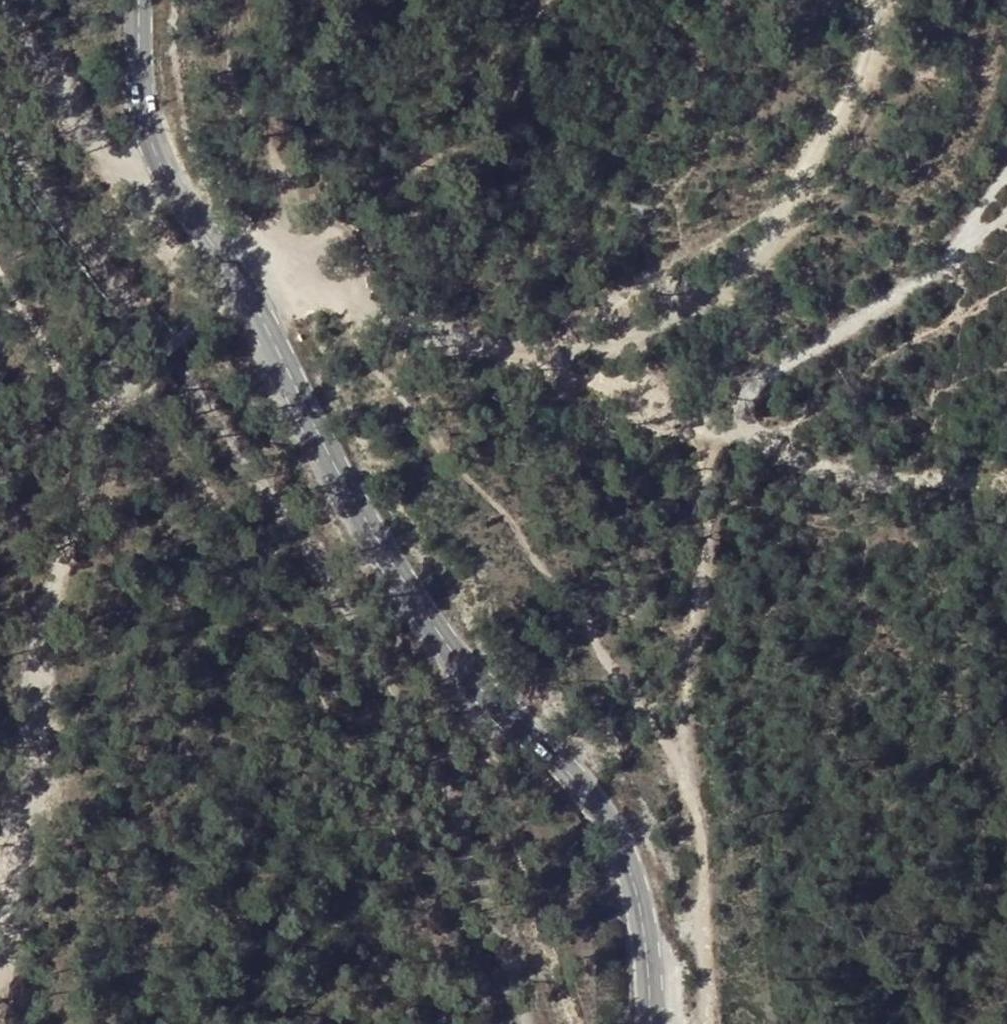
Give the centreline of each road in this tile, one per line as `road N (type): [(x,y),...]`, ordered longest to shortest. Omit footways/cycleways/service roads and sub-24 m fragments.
road 1 (tertiary): [(143,0),(148,97),(194,221),(413,599),(598,818),(630,876),(649,944),(653,1023)]
road 2 (track): [(0,822),(18,801),(51,571),(88,496),(113,403),(189,313),(237,293)]
road 3 (track): [(678,1023),(693,996),(710,926),(697,485),(724,426)]
road 4 (track): [(724,426),(194,221)]
road 5 (track): [(882,0),(876,41),(851,94),(757,236),(736,290),(542,361)]
road 6 (track): [(724,426),(765,382),(888,296),(962,222),(1006,161)]
road 7 (track): [(724,426),(787,438),(856,472),(1006,486)]
road 8 (track): [(0,941),(18,801)]

